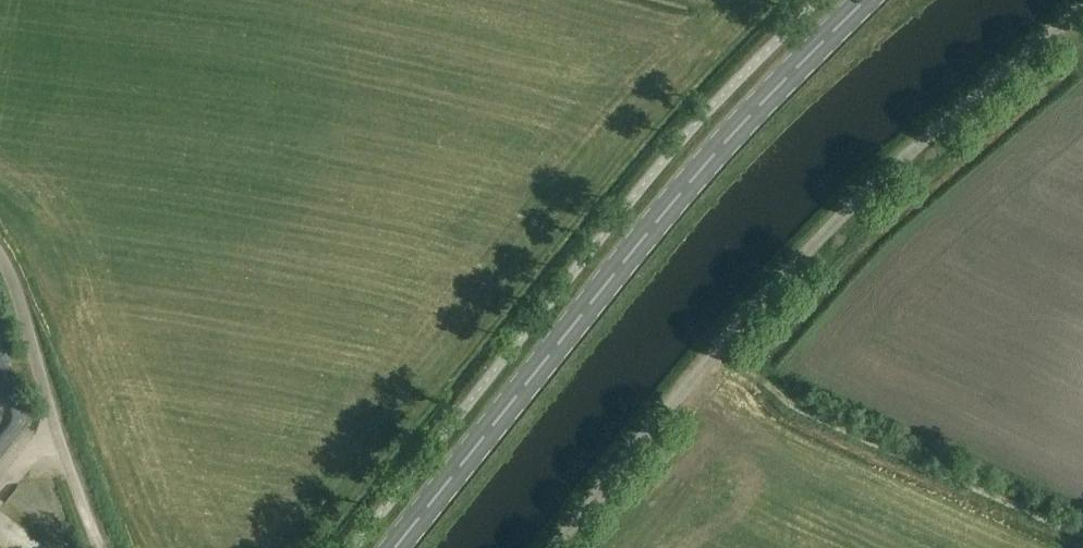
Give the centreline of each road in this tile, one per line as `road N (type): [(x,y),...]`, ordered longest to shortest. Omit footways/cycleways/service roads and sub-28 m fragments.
road 1 (unclassified): [(1082,8),(843,214),(736,328),(555,547)]
road 2 (primary): [(396,547),(677,197),(864,0)]
road 3 (unclassified): [(98,547),(0,258)]

